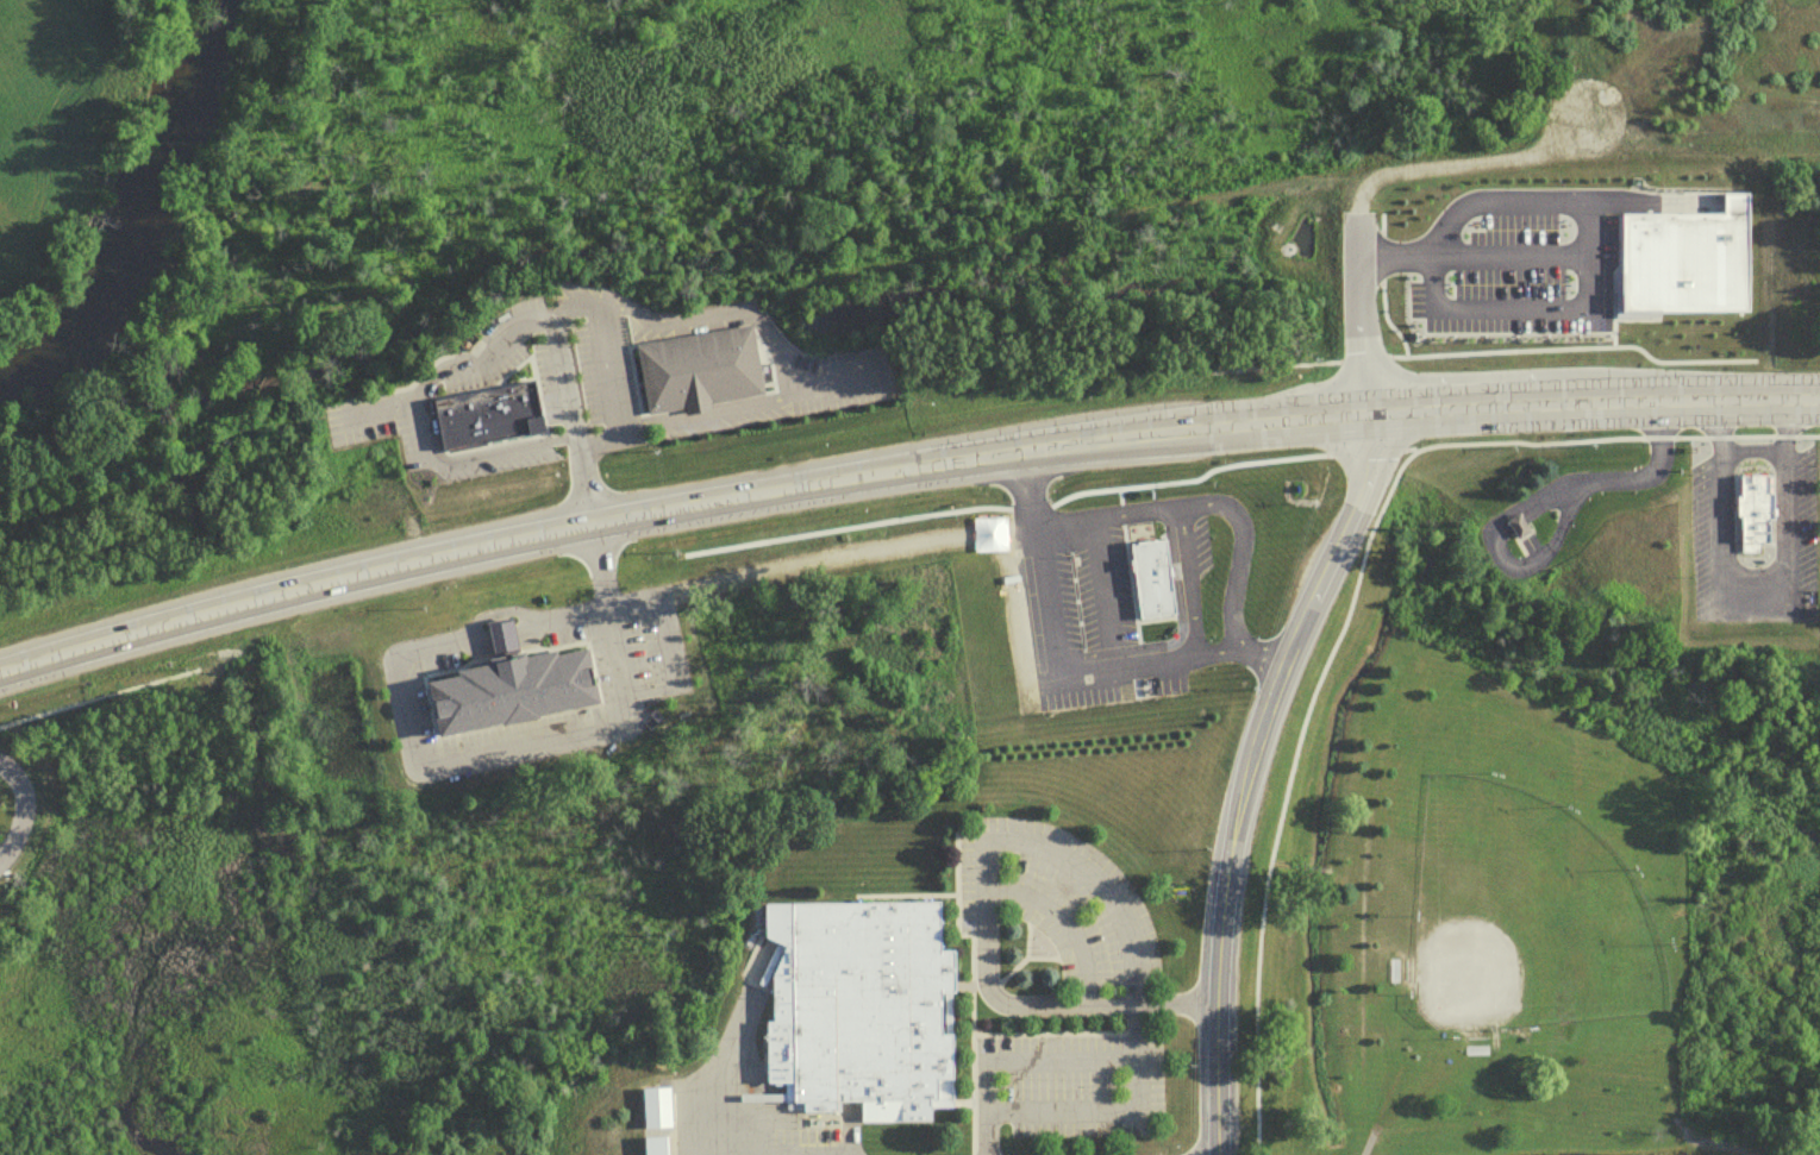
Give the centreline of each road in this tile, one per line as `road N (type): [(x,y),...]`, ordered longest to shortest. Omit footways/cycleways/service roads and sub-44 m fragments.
road 1 (primary): [(0,681),(386,576),(592,531),(1220,433)]
road 2 (residential): [(1218,1154),(1218,1005),(1245,797),(1286,670),(1396,420)]
road 3 (primary): [(1220,433),(1819,407)]

